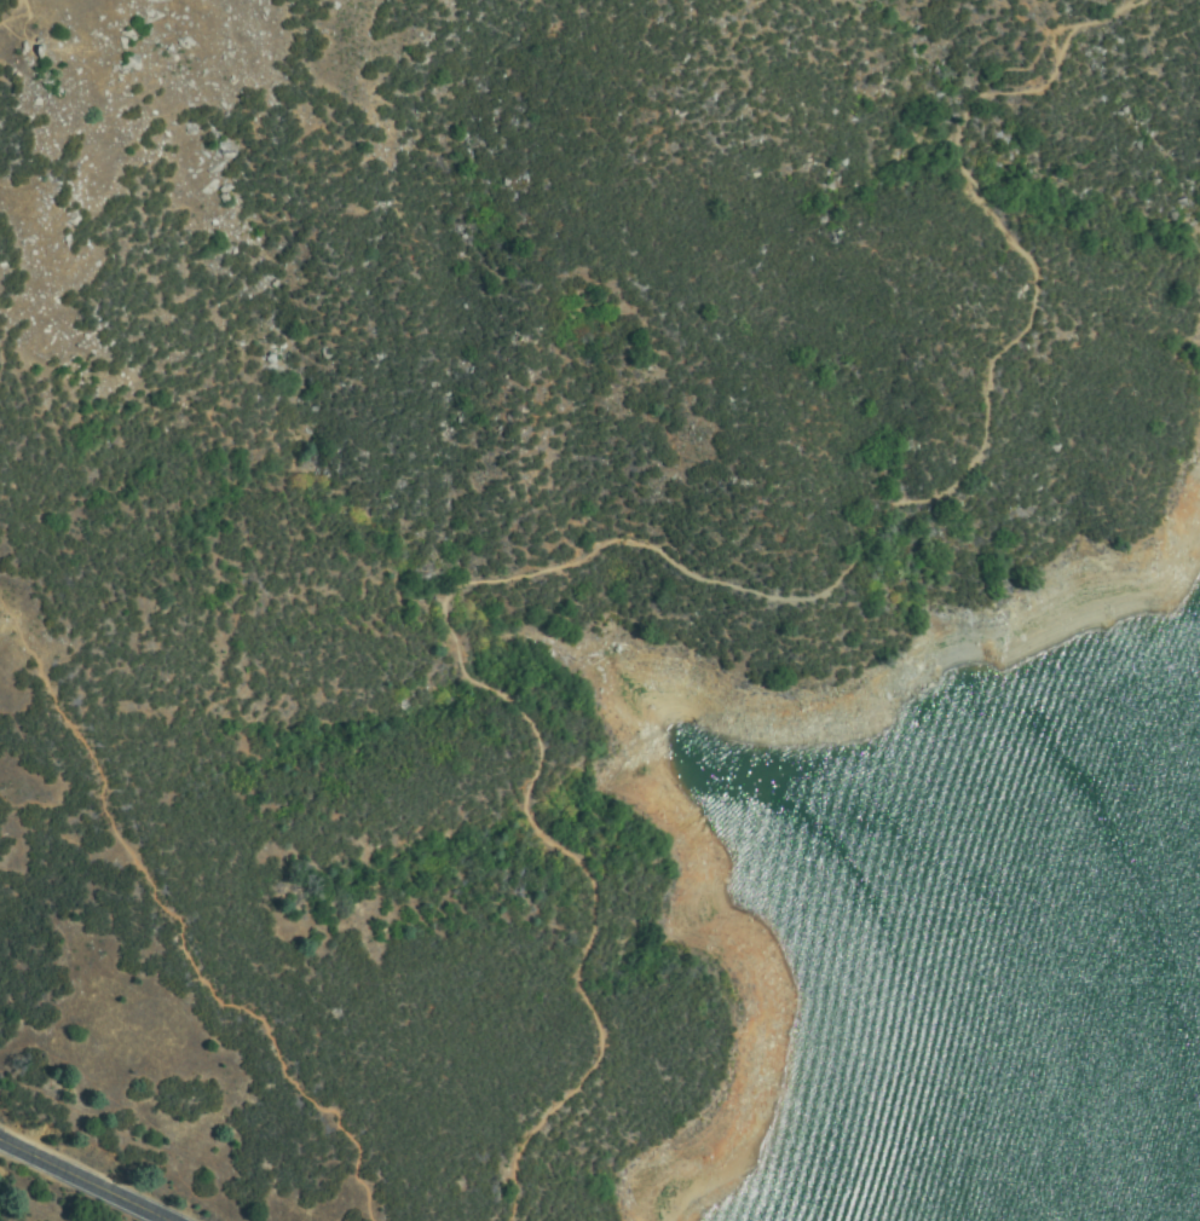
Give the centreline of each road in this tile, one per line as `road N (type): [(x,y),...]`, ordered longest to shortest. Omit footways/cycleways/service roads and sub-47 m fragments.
road 1 (secondary): [(0,1142),(164,1220)]

